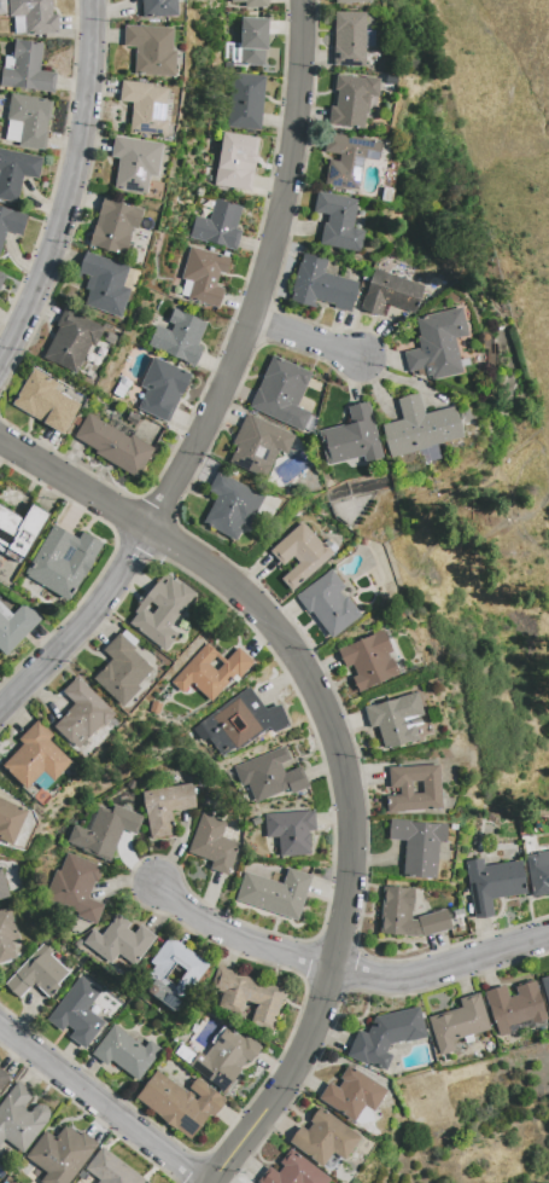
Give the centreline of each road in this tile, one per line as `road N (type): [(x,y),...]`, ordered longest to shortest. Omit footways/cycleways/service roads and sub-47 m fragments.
road 1 (residential): [(303,0),(286,193),(253,319),(150,528),(80,630),(0,708)]
road 2 (residential): [(0,443),(150,528),(269,620),(334,733),(346,794),(349,888),(331,972)]
road 3 (residential): [(156,886),(247,946),(350,976),(407,980),(548,937)]
road 4 (residential): [(94,0),(89,92),(63,209),(0,359)]
road 5 (residential): [(0,1027),(208,1182)]
road 6 (residential): [(331,972),(290,1075),(208,1182)]

